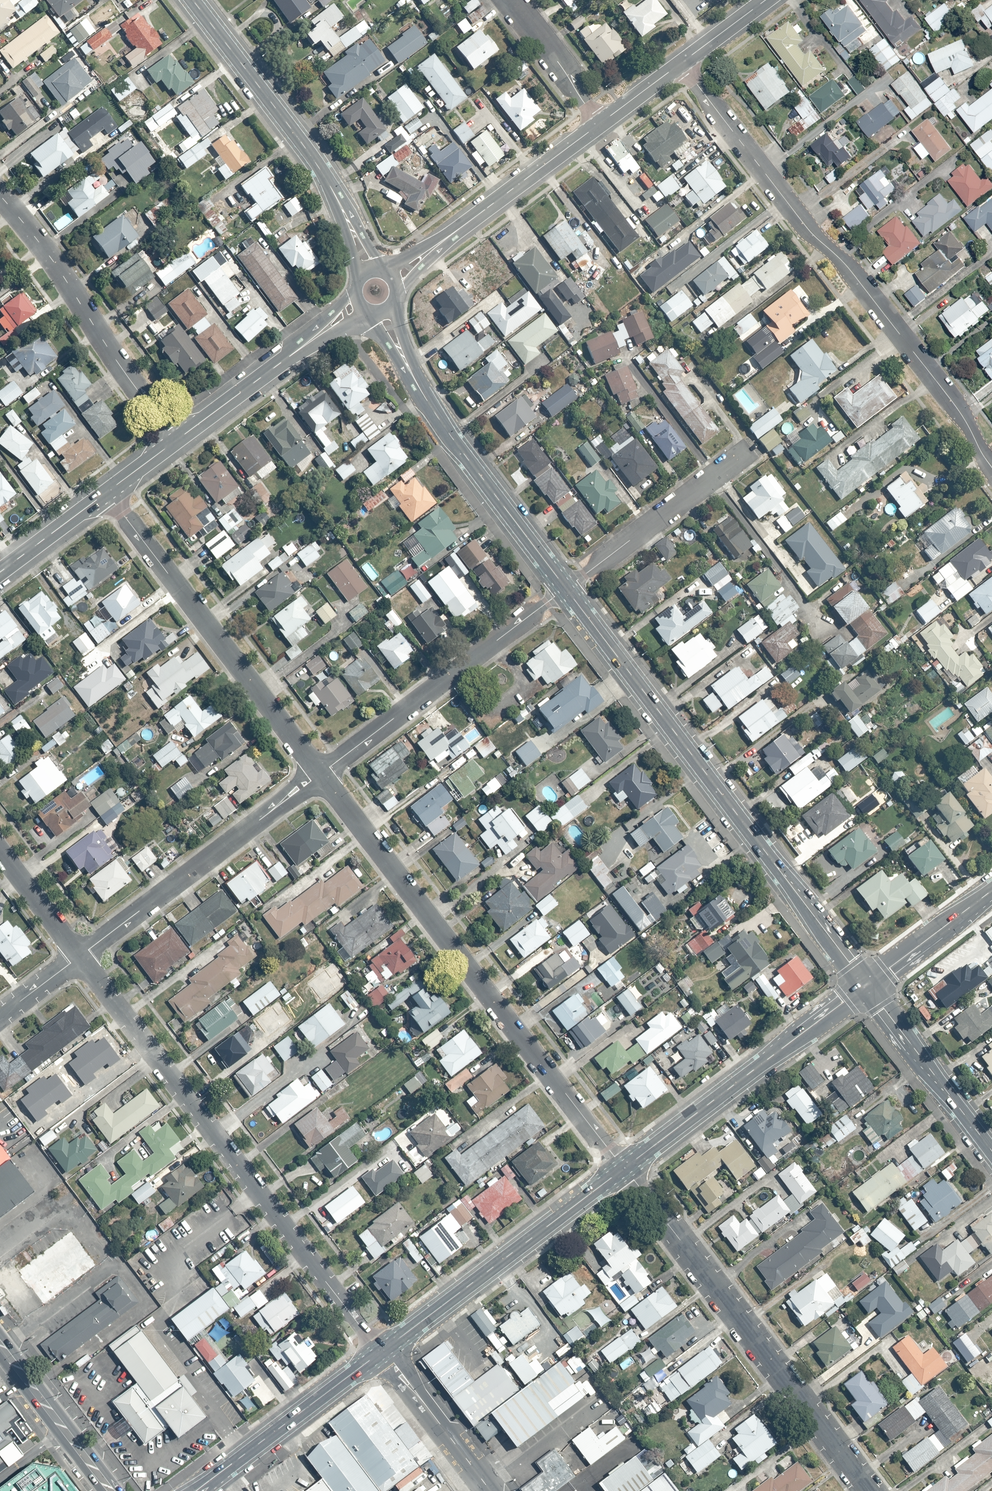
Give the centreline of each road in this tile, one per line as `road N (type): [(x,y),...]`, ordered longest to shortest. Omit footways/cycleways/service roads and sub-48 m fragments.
road 1 (residential): [(682,63),(949,397),(991,469)]
road 2 (residential): [(624,1169),(320,774)]
road 3 (residential): [(80,956),(382,1352)]
road 4 (secondary): [(566,589),(866,986)]
road 5 (residential): [(624,1169),(869,1490)]
road 6 (residential): [(320,774),(107,492)]
road 7 (secondary): [(382,313),(426,401),(566,589)]
road 8 (secondary): [(193,0),(304,145),(369,270)]
road 9 (residential): [(320,774),(566,589)]
road 10 (tertiary): [(624,1169),(382,1352)]
road 11 (tertiary): [(866,986),(624,1169)]
road 12 (residential): [(0,196),(175,442)]
road 13 (residential): [(80,956),(320,774)]
road 14 (residential): [(599,124),(393,277)]
road 15 (tertiary): [(382,1352),(198,1490)]
road 16 (tertiary): [(358,306),(175,442)]
road 17 (residential): [(566,589),(743,454)]
road 18 (secondary): [(991,1152),(866,986)]
road 19 (secondary): [(0,1333),(118,1490)]
road 20 (residential): [(382,1352),(490,1490)]
road 21 (secondary): [(106,1490),(0,1355)]
road 22 (tertiary): [(991,891),(866,986)]
road 23 (residential): [(599,124),(516,0)]
road 24 (residential): [(0,851),(80,956)]
road 25 (tertiary): [(107,492),(0,564)]

